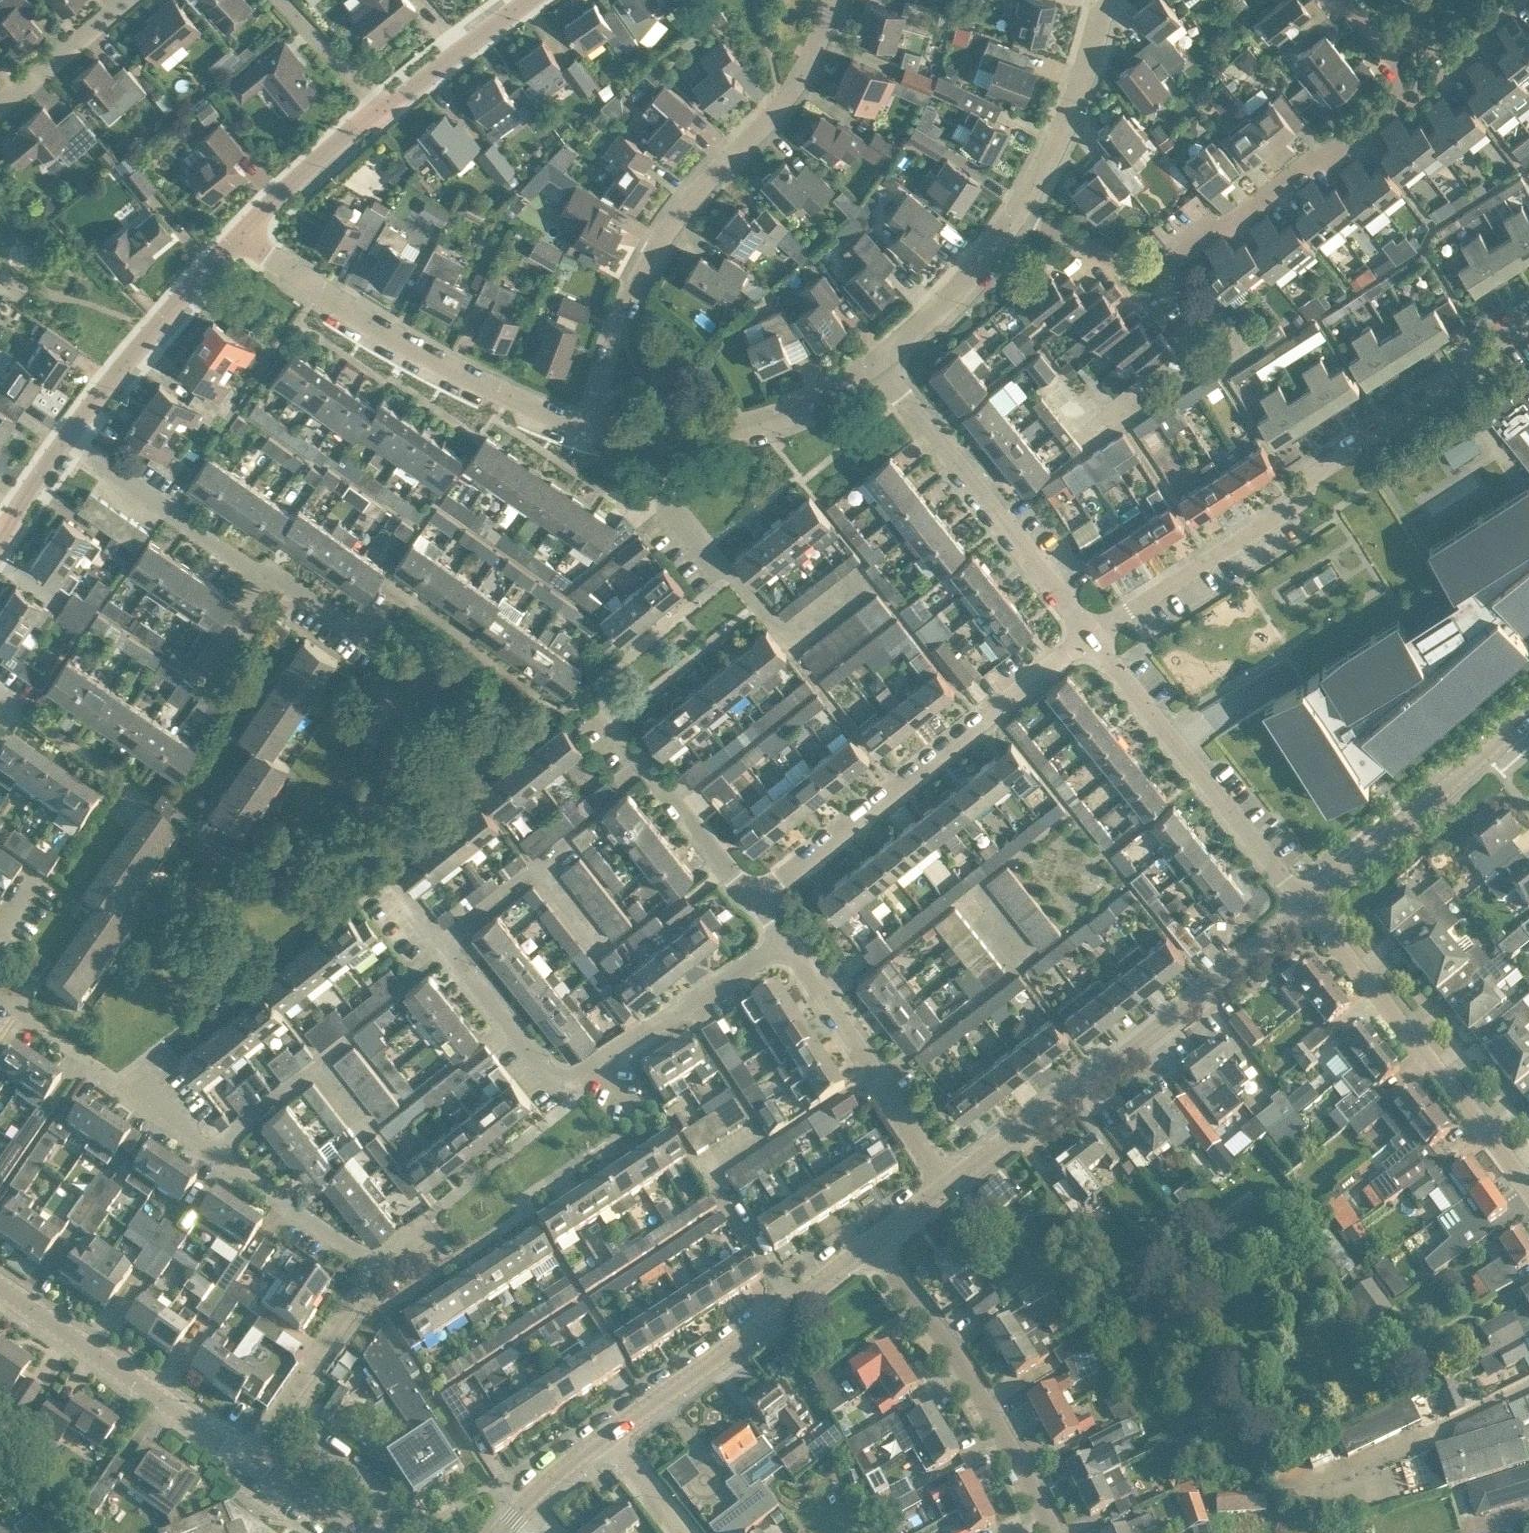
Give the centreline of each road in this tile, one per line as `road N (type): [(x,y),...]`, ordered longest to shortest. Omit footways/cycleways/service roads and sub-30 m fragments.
road 1 (residential): [(1528,308),(1503,325),(1481,367),(1308,481),(1277,520),(1090,637)]
road 2 (residential): [(589,429),(615,318),(641,265),(674,217),(783,100),(831,0)]
road 3 (residential): [(1016,211),(1151,274),(1245,215),(1415,87)]
road 4 (tertiary): [(950,1187),(1309,906)]
road 5 (residential): [(755,894),(1090,637)]
road 6 (residential): [(589,429),(374,323),(240,236)]
road 7 (residential): [(368,605),(354,626),(69,441)]
road 8 (residential): [(1528,1187),(1309,906)]
road 9 (residential): [(376,1266),(90,1065)]
road 10 (residential): [(1090,637),(878,362)]
road 11 (residential): [(1309,906),(1090,637)]
road 12 (residential): [(1053,1532),(952,1352),(871,1247)]
road 13 (tertiary): [(608,1436),(871,1247)]
road 14 (residential): [(249,1468),(0,1287)]
road 15 (residential): [(950,1187),(788,941)]
road 16 (tertiary): [(1309,906),(1528,716)]
road 17 (residential): [(575,1088),(554,1080),(389,879)]
road 18 (residential): [(69,441),(240,236)]
road 19 (residential): [(755,894),(674,805),(589,691)]
road 20 (residential): [(781,630),(754,619),(658,515),(657,444)]
road 21 (residential): [(249,1468),(376,1266)]
road 22 (residential): [(878,362),(755,423),(657,444)]
road 23 (residential): [(1104,0),(1075,102),(1016,211)]
road 24 (residential): [(603,1070),(788,941)]
road 25 (residential): [(1016,211),(954,295),(878,362)]
road 26 (residential): [(240,236),(378,107)]
road 27 (residential): [(378,107),(527,0)]
road 28 (residential): [(0,108),(126,0)]
road 29 (residential): [(0,701),(137,790)]
road 30 (residential): [(378,107),(281,0)]
road 31 (tertiary): [(501,1532),(608,1436)]
road 32 (residential): [(0,544),(69,441)]
road 33 (residential): [(679,1532),(608,1436)]

